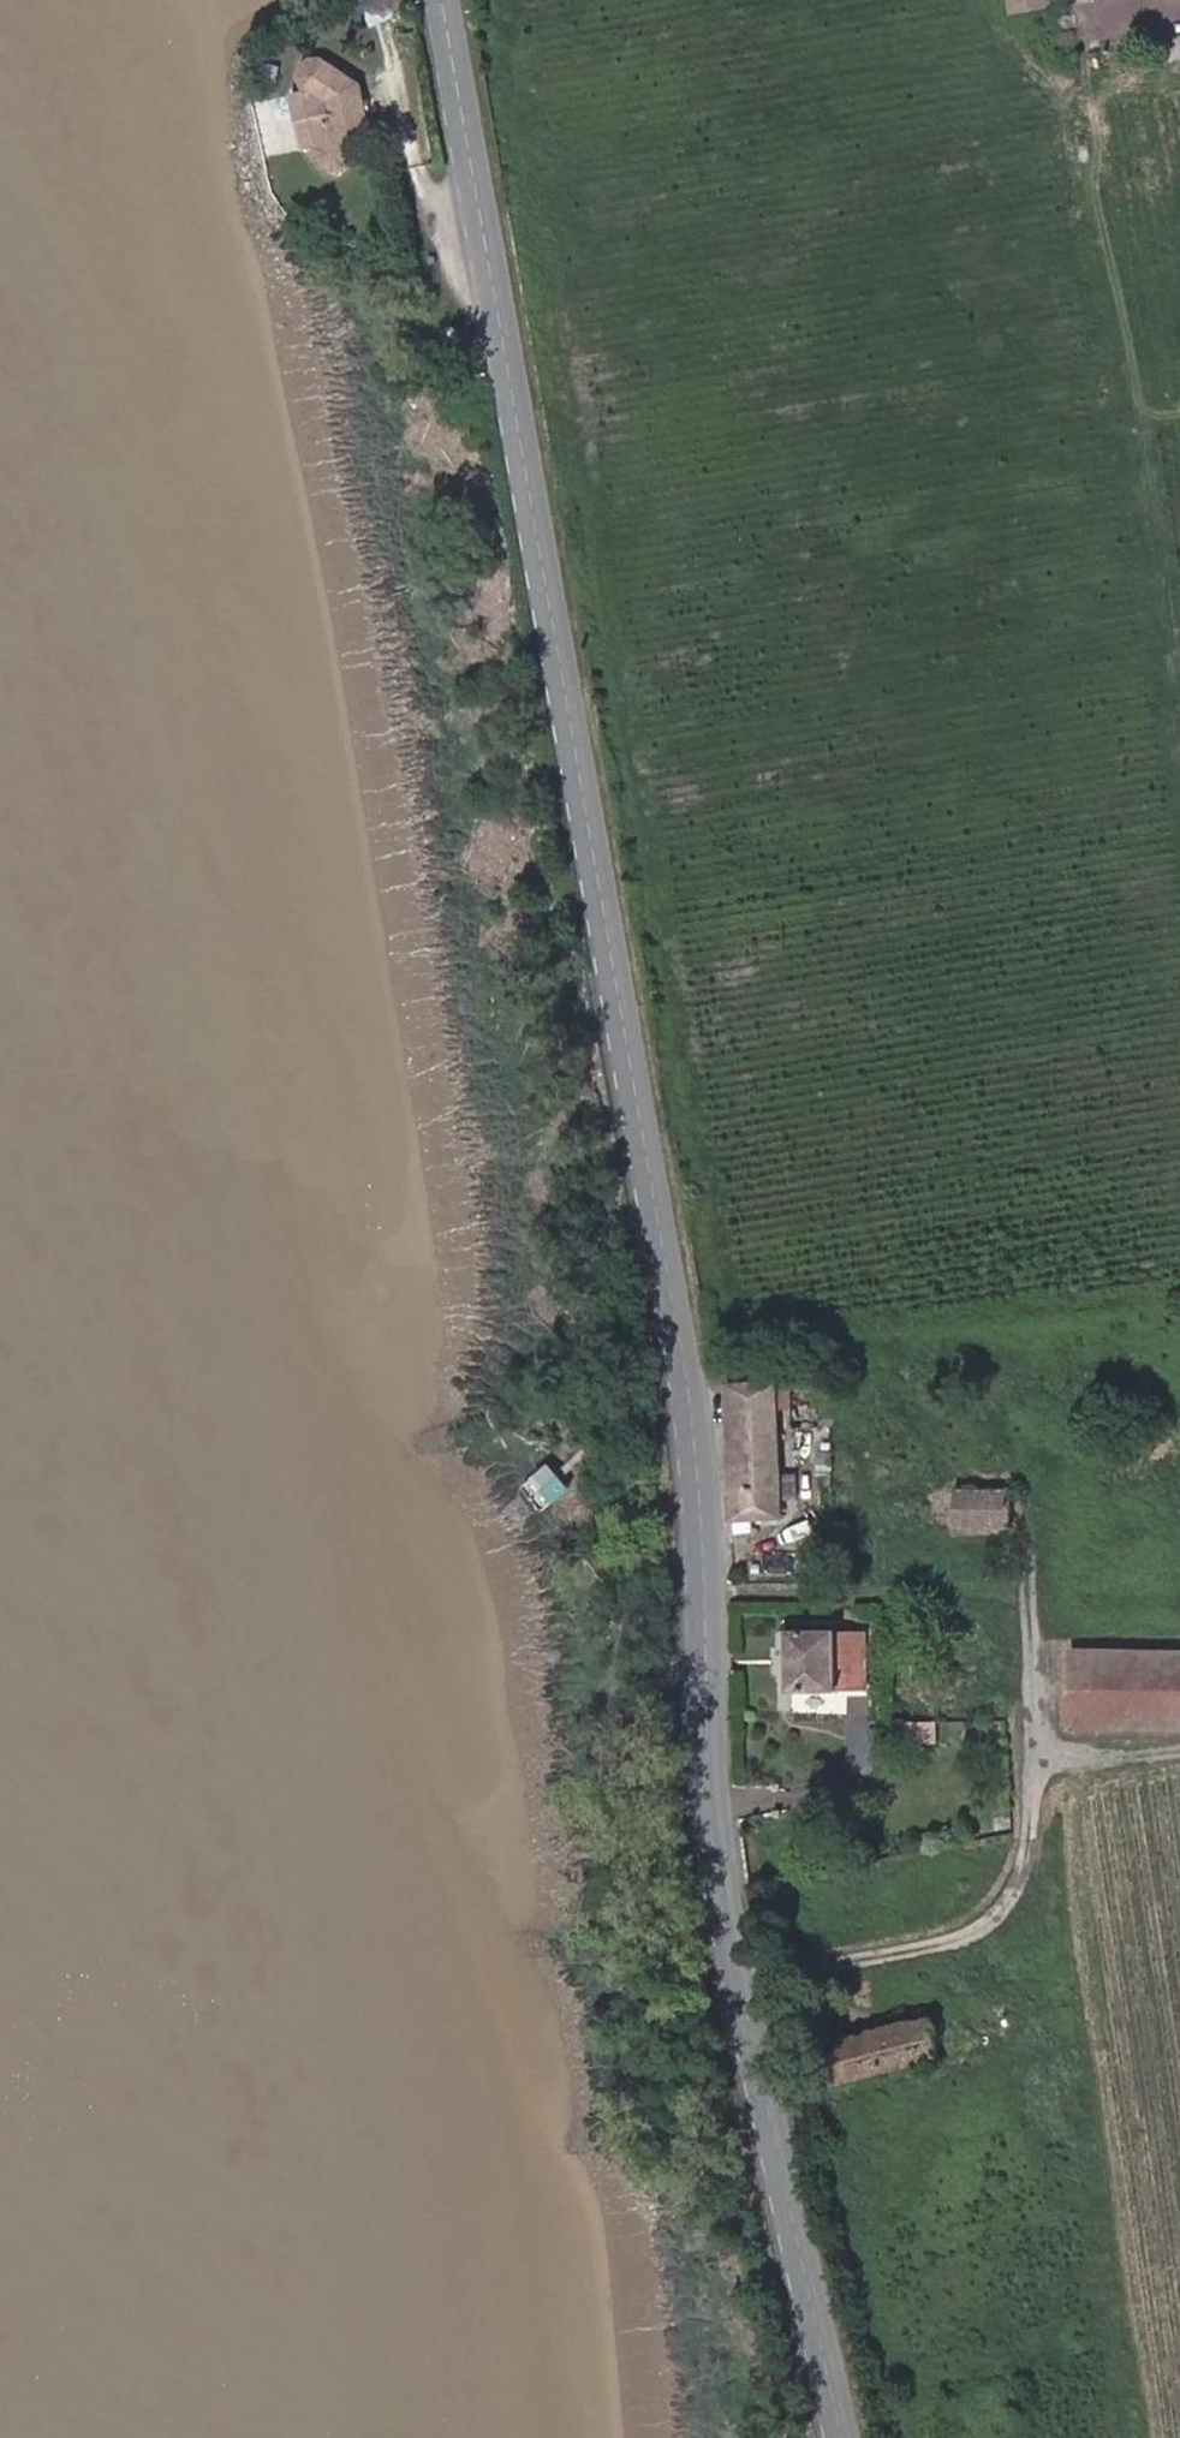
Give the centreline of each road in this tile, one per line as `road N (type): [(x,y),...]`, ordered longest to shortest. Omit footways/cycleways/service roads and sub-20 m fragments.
road 1 (tertiary): [(442,0),(689,1395),(717,1861),(843,2437)]

